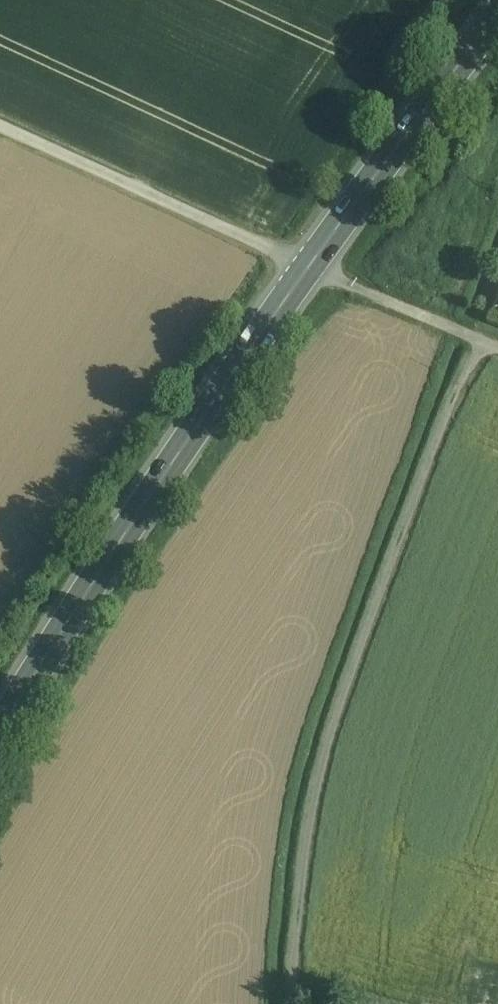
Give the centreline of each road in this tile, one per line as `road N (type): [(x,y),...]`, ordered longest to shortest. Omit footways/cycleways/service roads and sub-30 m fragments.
road 1 (residential): [(290,1003),(310,810),(358,649),(474,341)]
road 2 (primary): [(0,732),(309,266)]
road 3 (unclassified): [(309,266),(0,126)]
road 4 (primary): [(309,266),(497,13)]
road 5 (unclassified): [(474,341),(344,280)]

